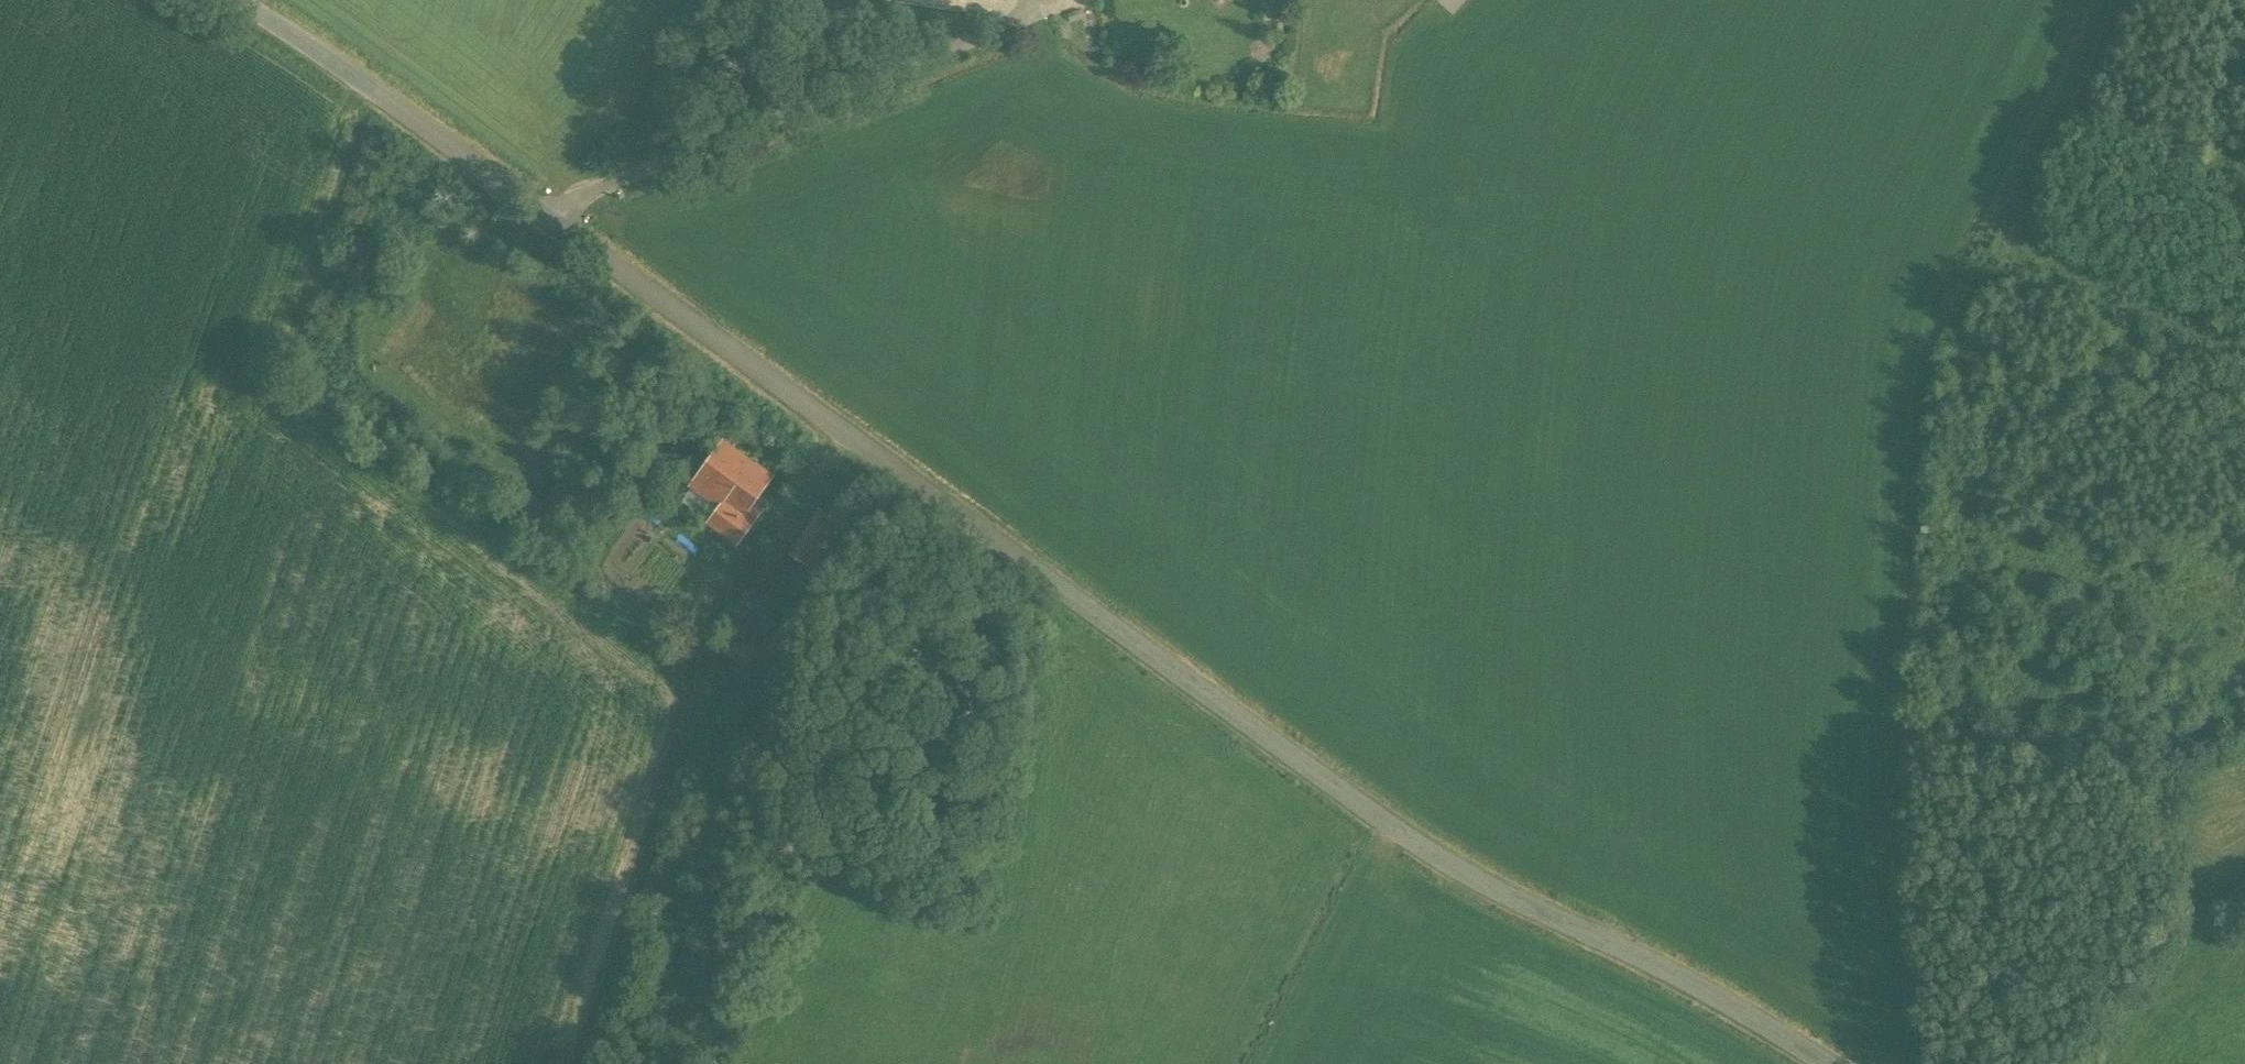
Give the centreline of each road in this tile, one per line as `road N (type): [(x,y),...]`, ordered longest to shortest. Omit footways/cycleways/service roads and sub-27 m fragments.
road 1 (tertiary): [(1830,1063),(1420,846),(377,92),(229,0)]

